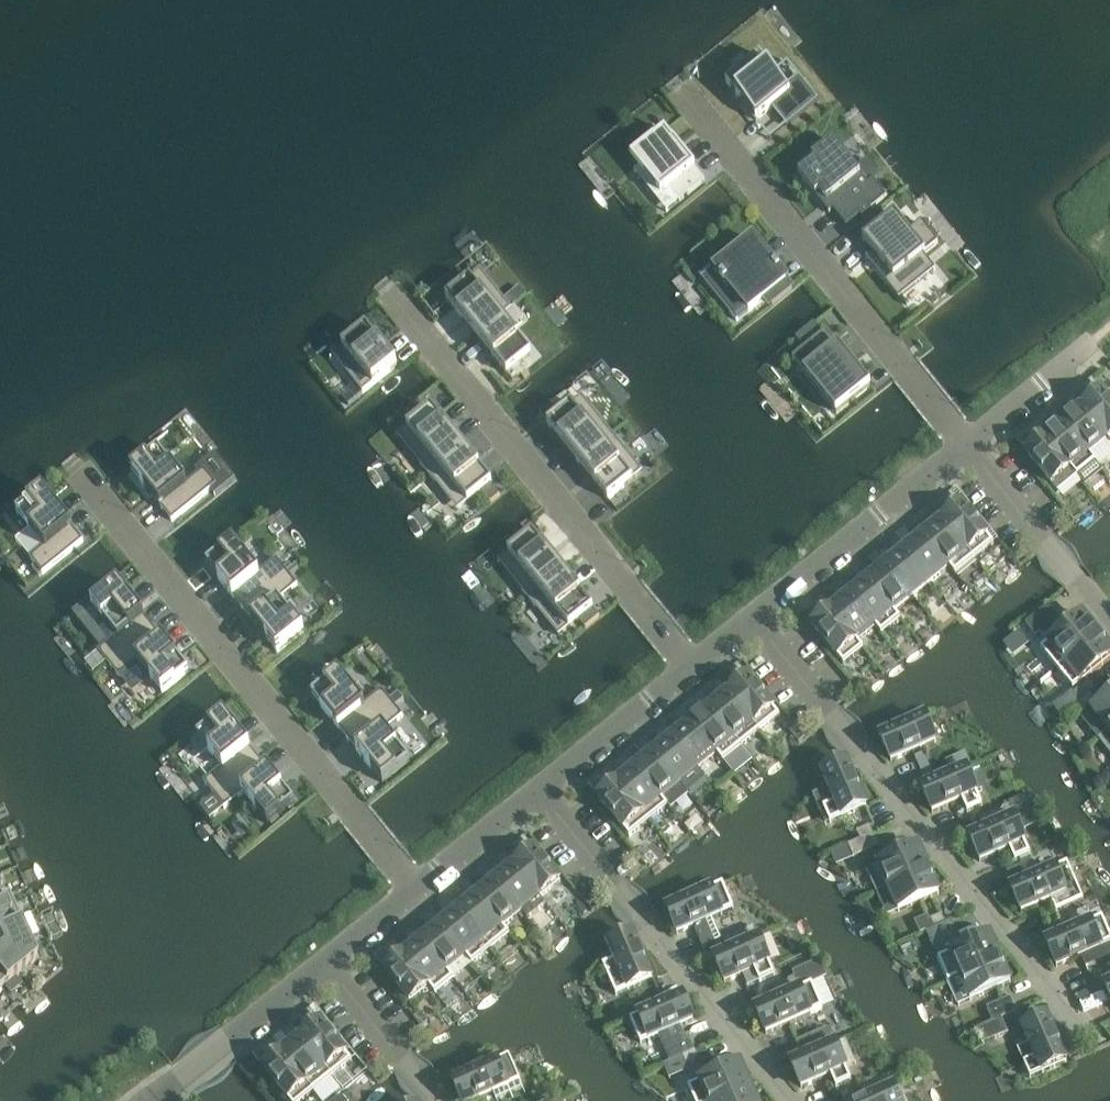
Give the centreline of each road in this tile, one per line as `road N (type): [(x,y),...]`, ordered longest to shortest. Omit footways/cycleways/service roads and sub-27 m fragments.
road 1 (residential): [(80,470),(416,887)]
road 2 (residential): [(391,290),(692,664)]
road 3 (residential): [(687,98),(967,442)]
road 4 (residential): [(790,1100),(539,788)]
road 5 (residential): [(1079,1021),(865,753)]
road 6 (residential): [(754,615),(967,442)]
road 7 (residential): [(967,442),(1109,618)]
road 8 (residential): [(539,788),(692,664)]
road 9 (residential): [(439,1100),(326,961)]
road 10 (residential): [(967,442),(1093,340)]
road 11 (residential): [(416,887),(539,788)]
road 12 (residential): [(835,713),(754,615)]
road 13 (residential): [(229,1037),(326,961)]

